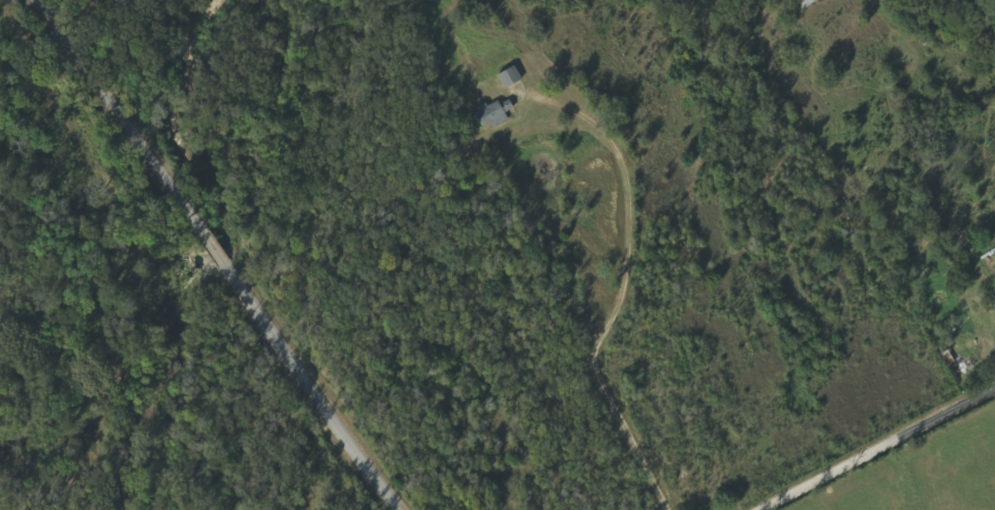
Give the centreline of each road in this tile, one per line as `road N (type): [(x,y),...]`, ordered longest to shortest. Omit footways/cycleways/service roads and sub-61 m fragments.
road 1 (residential): [(395,509),(37,0)]
road 2 (residential): [(771,509),(994,392)]

